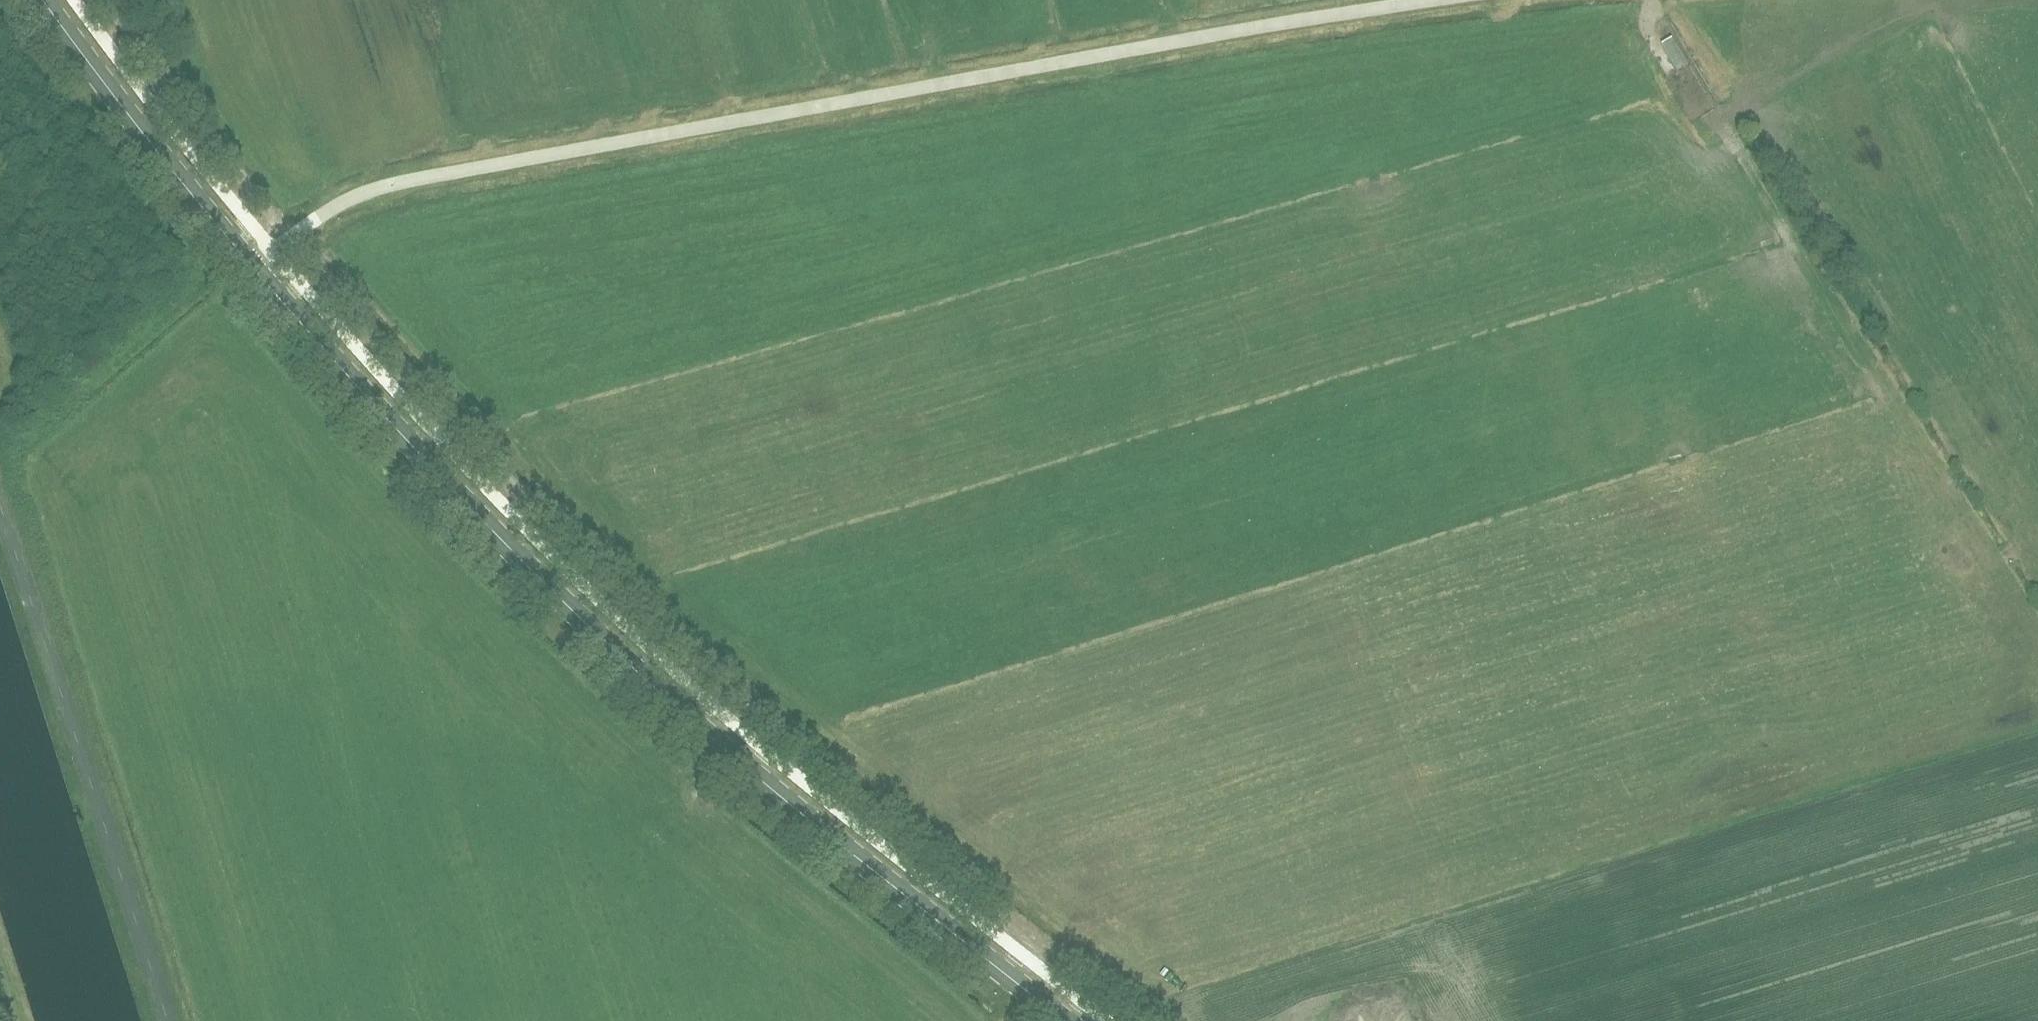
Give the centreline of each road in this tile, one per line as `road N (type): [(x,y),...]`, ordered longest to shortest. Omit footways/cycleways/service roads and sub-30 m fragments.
road 1 (unclassified): [(254,267),(346,200),(417,178),(1433,0)]
road 2 (secondary): [(1066,1020),(627,661),(460,497),(254,267)]
road 3 (track): [(165,1020),(0,504)]
road 4 (secondary): [(254,267),(44,0)]

